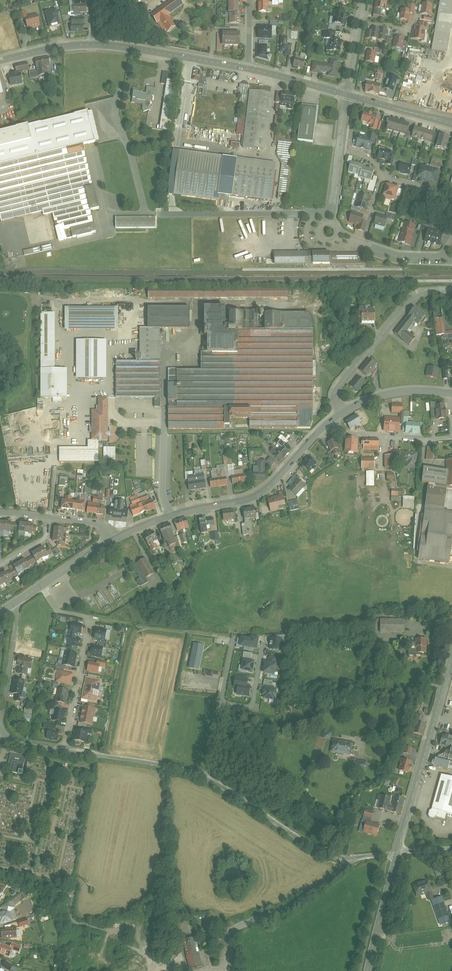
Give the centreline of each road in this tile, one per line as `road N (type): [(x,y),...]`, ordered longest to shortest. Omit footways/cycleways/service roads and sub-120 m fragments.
road 1 (tertiary): [(129,532),(256,496),(329,423)]
road 2 (residential): [(397,853),(327,854),(205,777)]
road 3 (secondary): [(451,658),(397,853)]
road 4 (residential): [(65,751),(91,617),(58,611),(42,586)]
road 5 (residential): [(341,413),(338,390),(409,303),(451,291)]
road 6 (secondary): [(94,45),(247,68)]
road 7 (residential): [(205,777),(65,751)]
road 8 (track): [(216,636),(91,617)]
road 9 (residential): [(451,438),(350,434),(329,423)]
road 10 (secondary): [(397,853),(368,970)]

